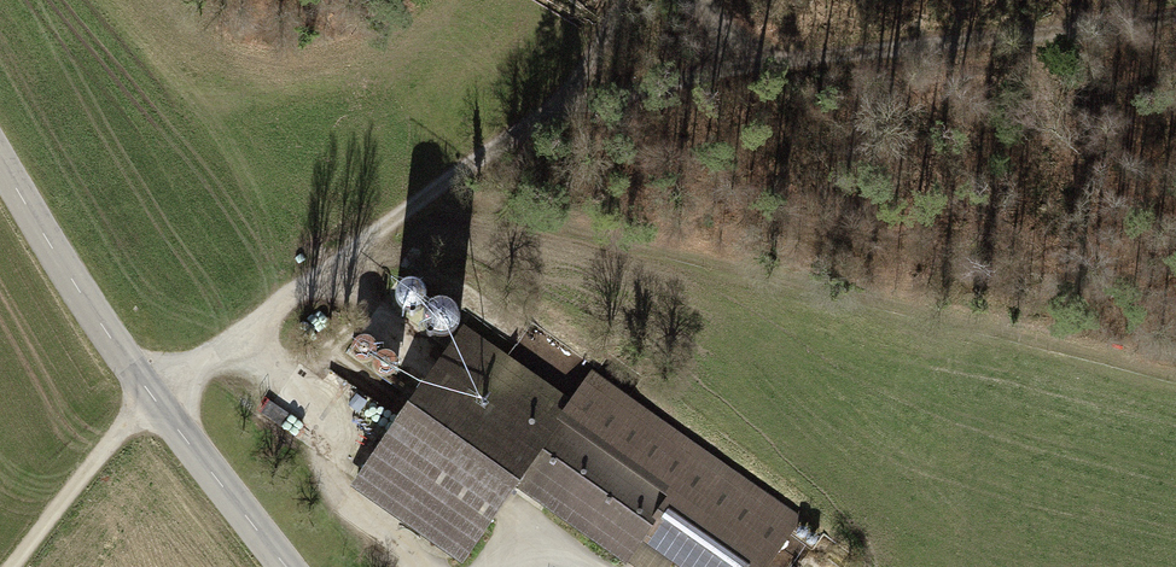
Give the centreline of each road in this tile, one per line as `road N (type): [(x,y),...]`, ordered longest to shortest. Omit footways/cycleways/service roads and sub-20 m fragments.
road 1 (track): [(12,566),(154,400),(574,97)]
road 2 (tertiary): [(0,160),(154,400),(287,566)]
road 3 (track): [(1175,16),(749,66)]
road 4 (track): [(429,566),(340,495),(297,394),(239,338)]
road 5 (track): [(749,66),(574,97)]

